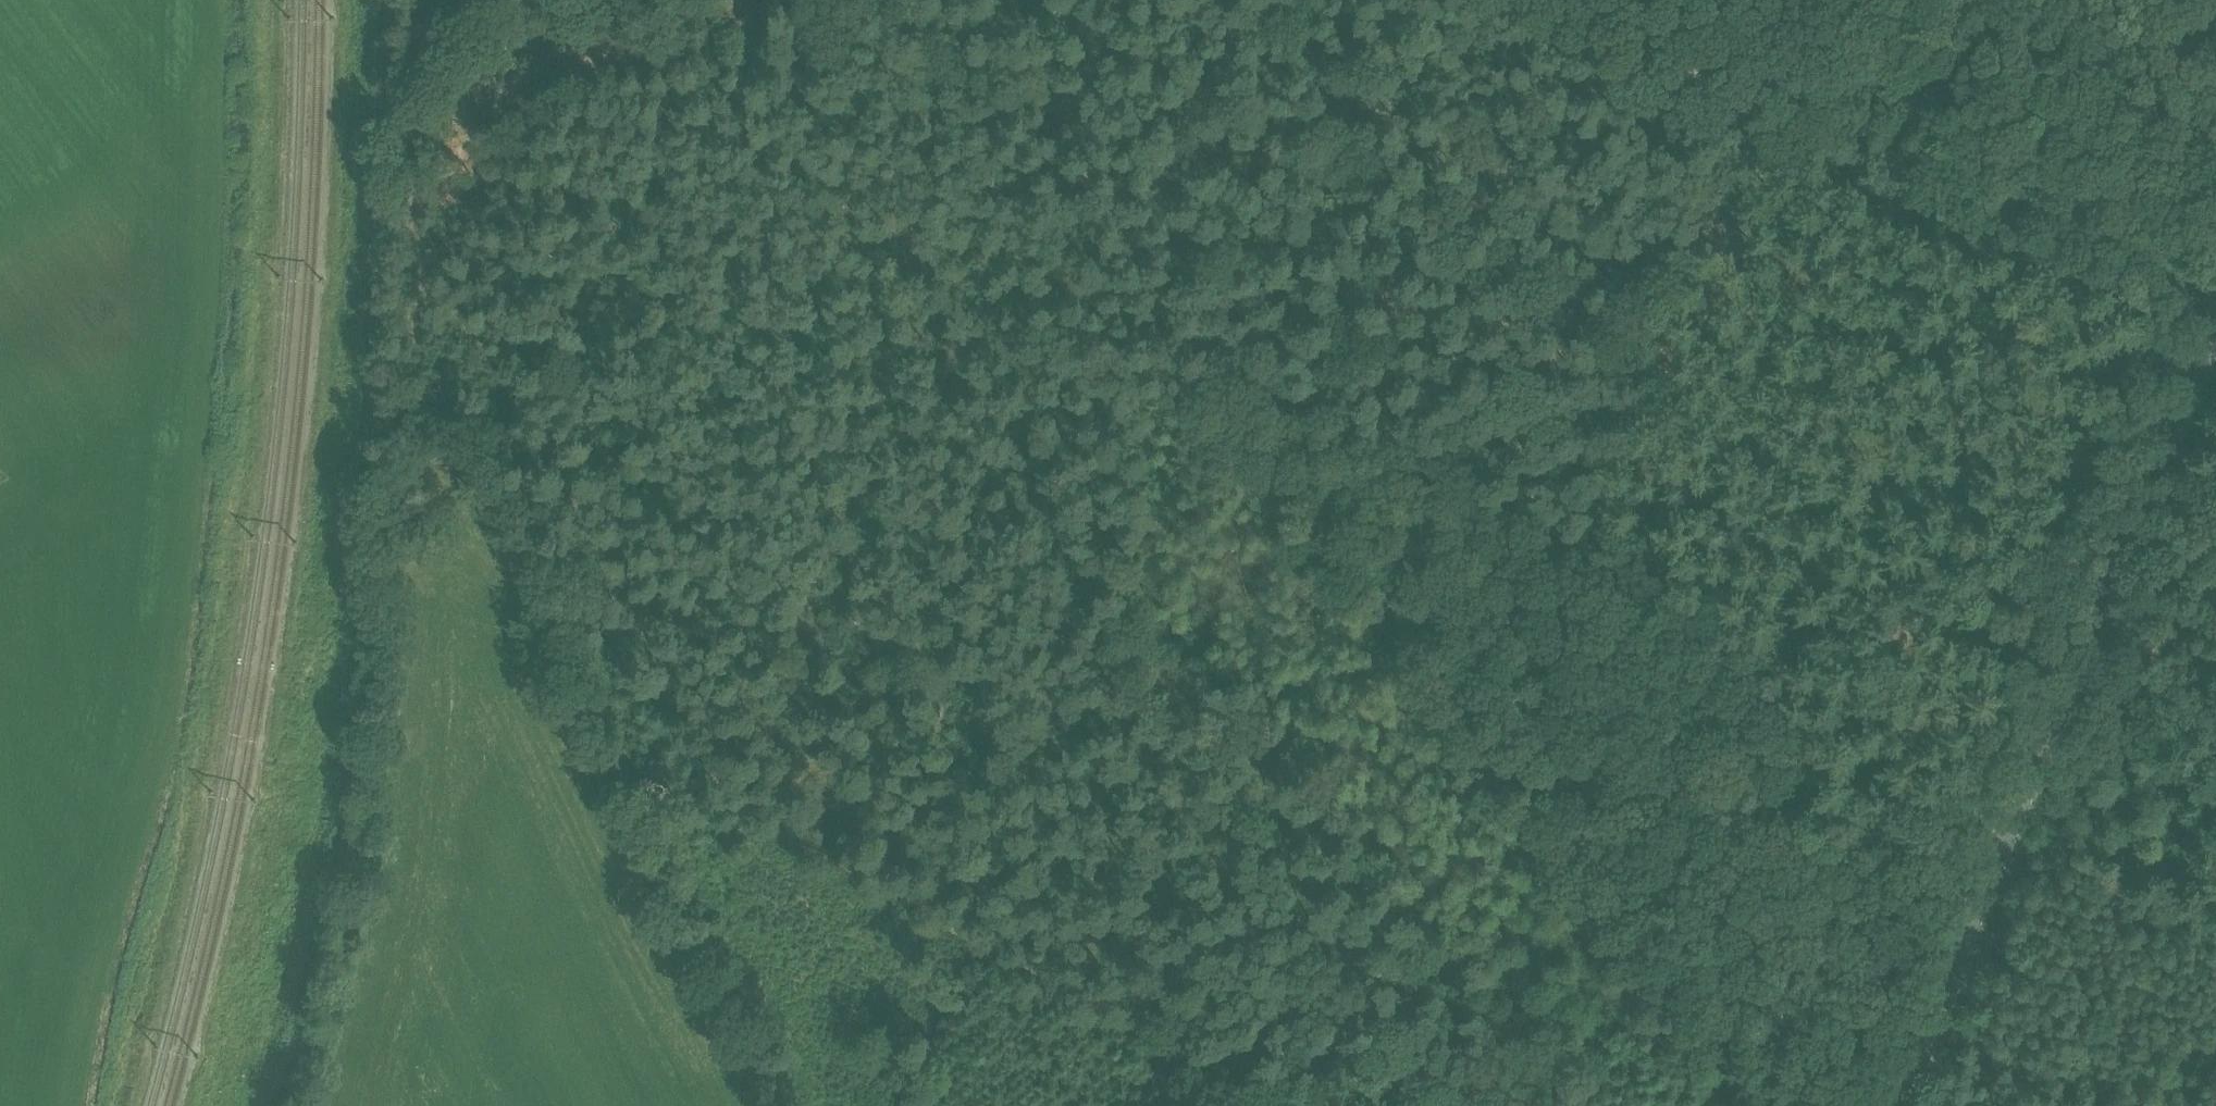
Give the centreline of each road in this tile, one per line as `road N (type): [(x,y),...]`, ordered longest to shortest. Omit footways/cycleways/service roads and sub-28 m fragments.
road 1 (track): [(1268,1105),(1226,1059),(794,829),(723,776),(672,672),(568,510),(501,472),(419,446),(411,427),(420,0)]
road 2 (tertiary): [(1902,1105),(2215,356)]
road 3 (track): [(2215,208),(1873,0)]

